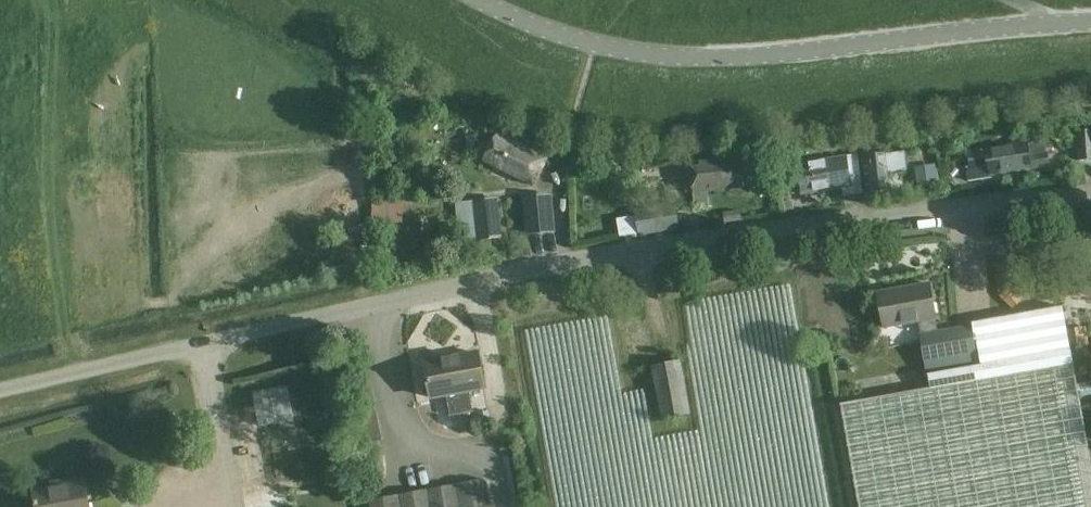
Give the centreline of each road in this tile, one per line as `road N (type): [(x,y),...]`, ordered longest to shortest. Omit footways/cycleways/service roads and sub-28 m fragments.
road 1 (unclassified): [(0,389),(574,262),(1090,192)]
road 2 (tertiary): [(1058,24),(740,59),(660,59),(591,46),(471,0)]

